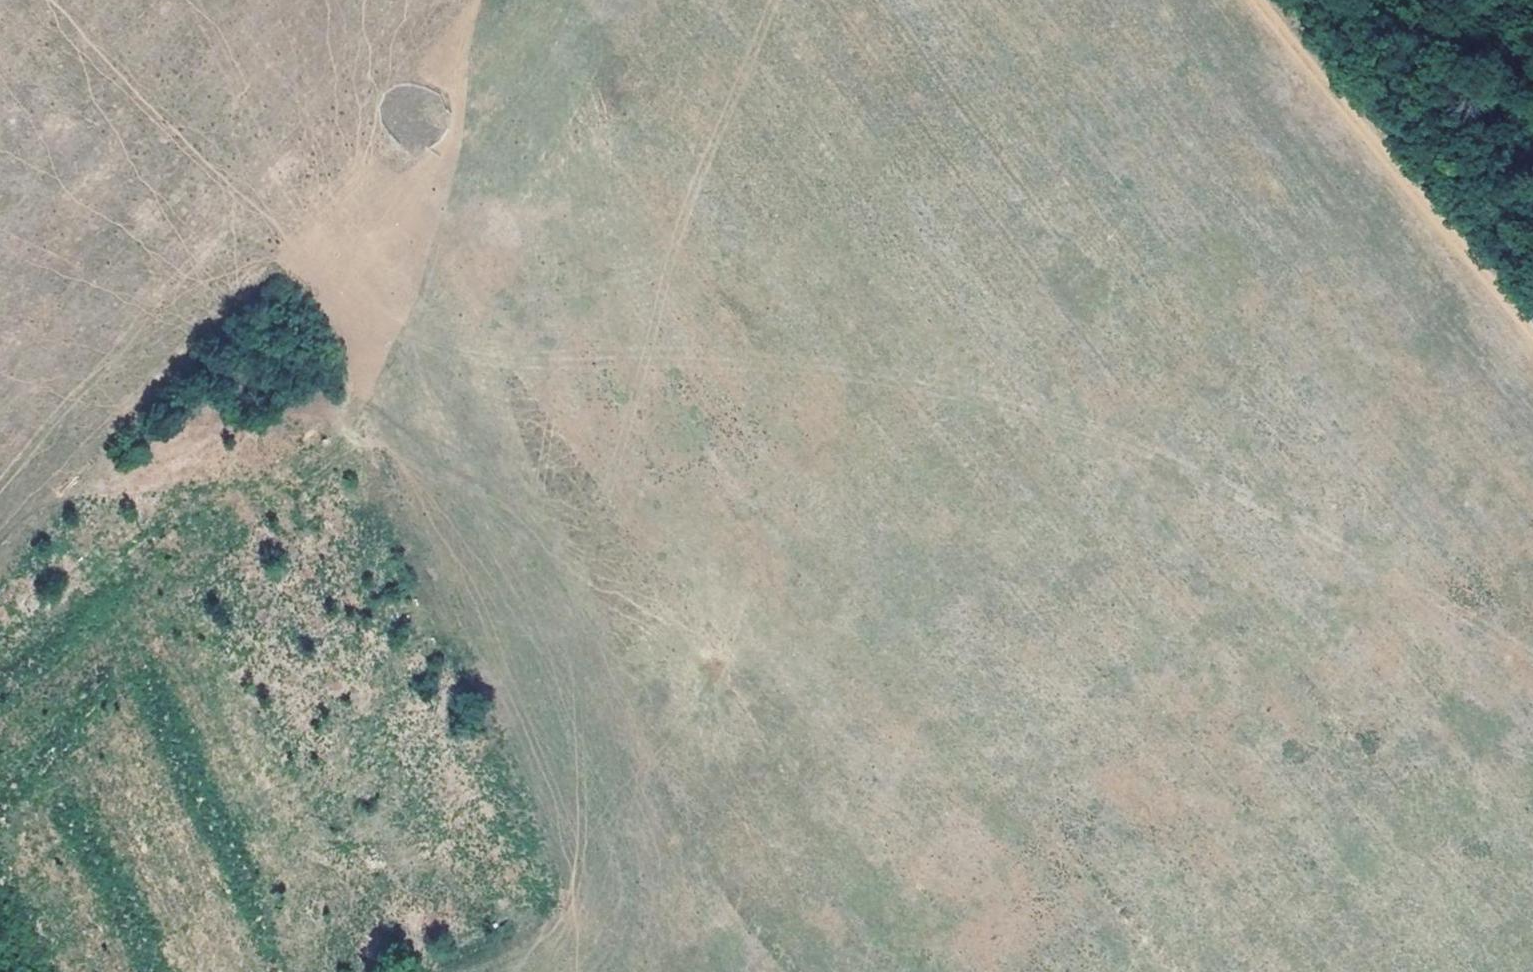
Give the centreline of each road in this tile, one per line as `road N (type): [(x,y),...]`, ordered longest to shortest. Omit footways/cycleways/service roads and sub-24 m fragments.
road 1 (track): [(1532,329),(1260,0)]

